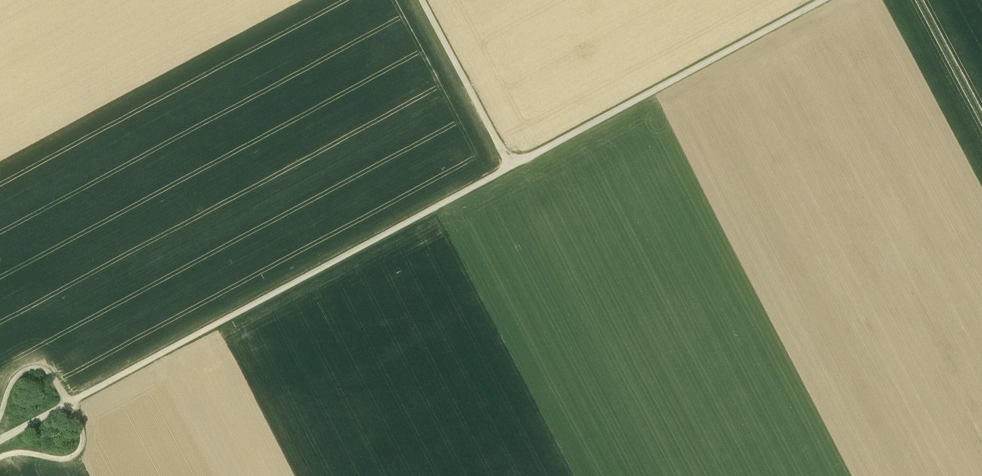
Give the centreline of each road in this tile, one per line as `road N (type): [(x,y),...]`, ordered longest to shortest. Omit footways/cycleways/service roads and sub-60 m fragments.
road 1 (track): [(824,0),(0,440)]
road 2 (track): [(426,0),(510,167)]
road 3 (track): [(0,458),(78,452),(83,433),(69,403)]

